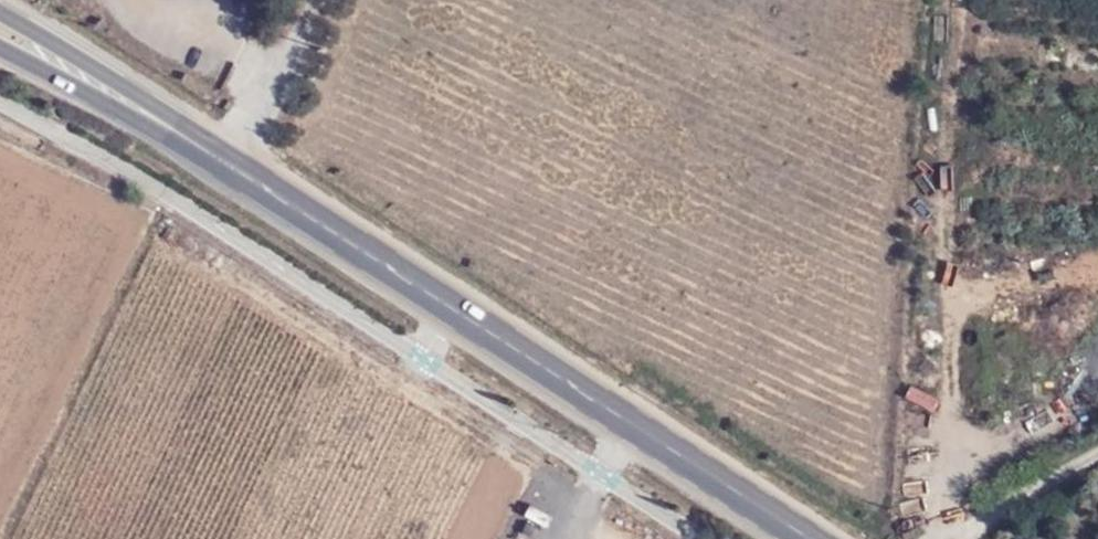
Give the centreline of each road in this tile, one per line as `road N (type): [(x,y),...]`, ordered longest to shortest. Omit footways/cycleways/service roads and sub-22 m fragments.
road 1 (primary): [(228,162),(804,538)]
road 2 (track): [(959,0),(946,181),(957,531)]
road 3 (primary): [(228,162),(0,17)]
road 4 (primary): [(0,45),(228,162)]
road 5 (track): [(1097,397),(1080,395),(957,445)]

